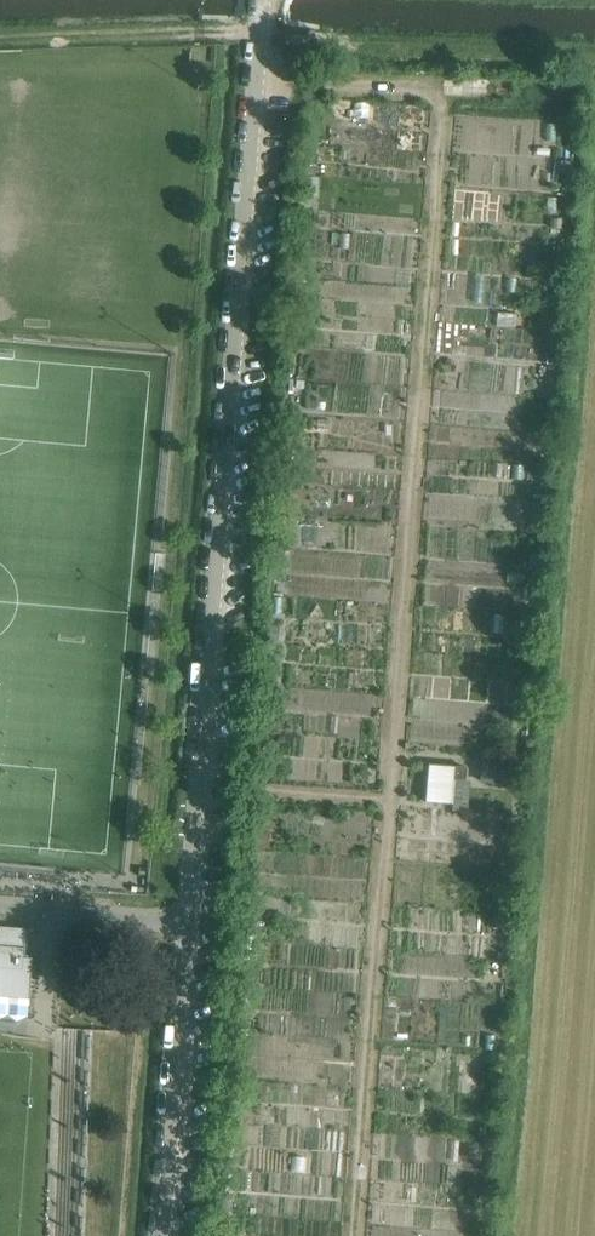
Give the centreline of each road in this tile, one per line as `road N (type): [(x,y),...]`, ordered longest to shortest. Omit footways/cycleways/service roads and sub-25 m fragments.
road 1 (track): [(356,1235),(445,87),(256,83)]
road 2 (unclassified): [(263,0),(164,1235)]

